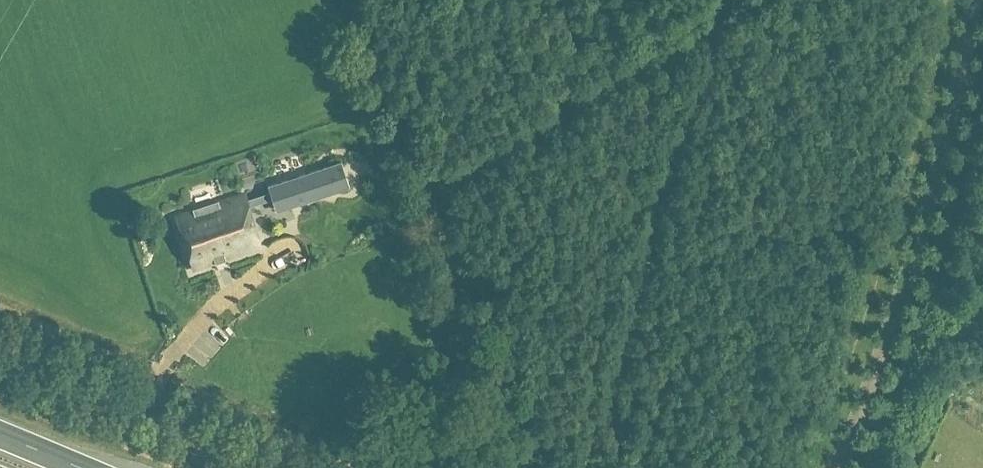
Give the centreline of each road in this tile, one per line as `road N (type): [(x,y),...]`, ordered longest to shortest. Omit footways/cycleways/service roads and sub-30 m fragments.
road 1 (unclassified): [(837,467),(933,191),(974,0)]
road 2 (unclassified): [(281,467),(0,346)]

